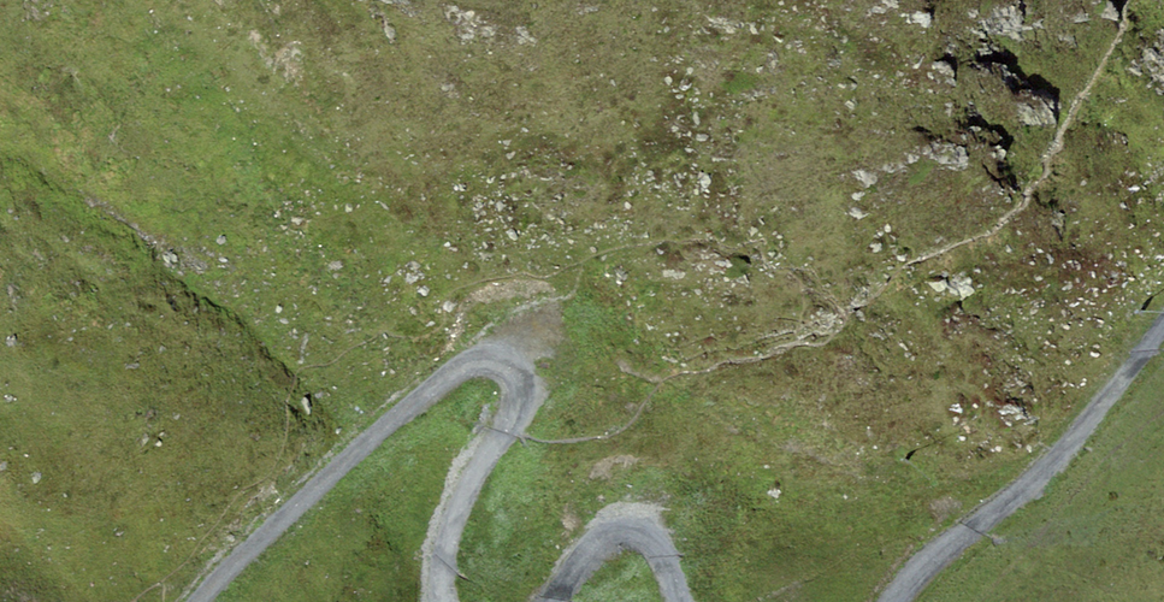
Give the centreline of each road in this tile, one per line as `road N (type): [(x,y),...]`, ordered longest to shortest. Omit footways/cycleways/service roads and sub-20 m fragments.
road 1 (track): [(193,601),(405,390),(491,359),(534,379),(505,433)]
road 2 (track): [(910,601),(1079,466),(1163,329)]
road 3 (track): [(548,601),(572,567),(628,529),(674,601)]
road 4 (track): [(505,433),(461,489),(444,601)]

